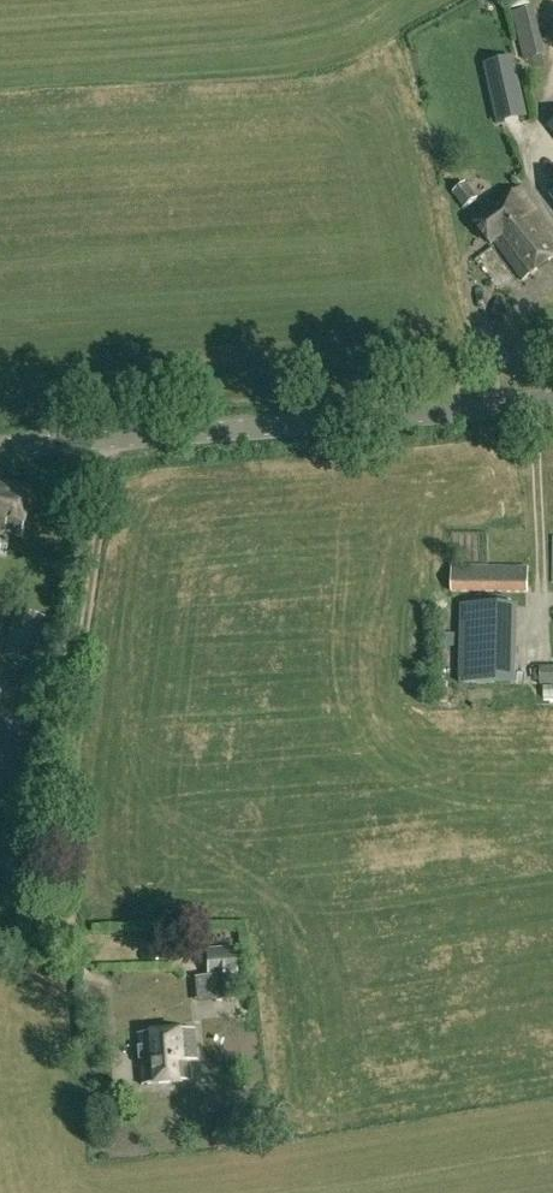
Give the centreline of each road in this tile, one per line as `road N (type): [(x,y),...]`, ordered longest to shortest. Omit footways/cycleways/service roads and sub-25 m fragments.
road 1 (tertiary): [(0,446),(552,403)]

